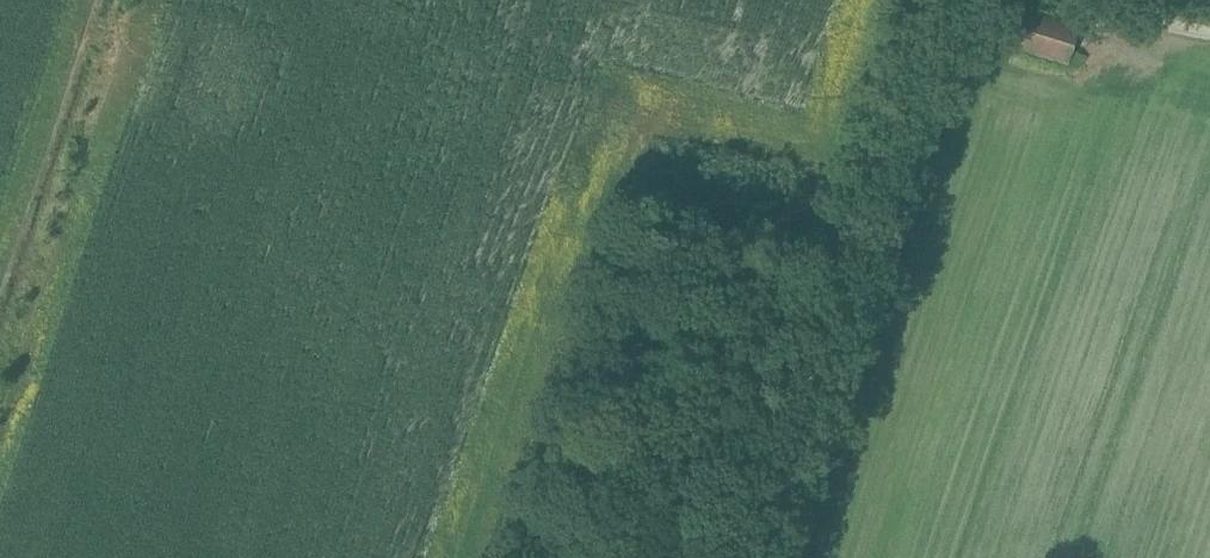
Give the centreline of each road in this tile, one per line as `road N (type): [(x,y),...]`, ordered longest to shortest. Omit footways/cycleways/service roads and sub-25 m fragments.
road 1 (track): [(931,0),(745,557)]
road 2 (track): [(1209,31),(1089,0)]

